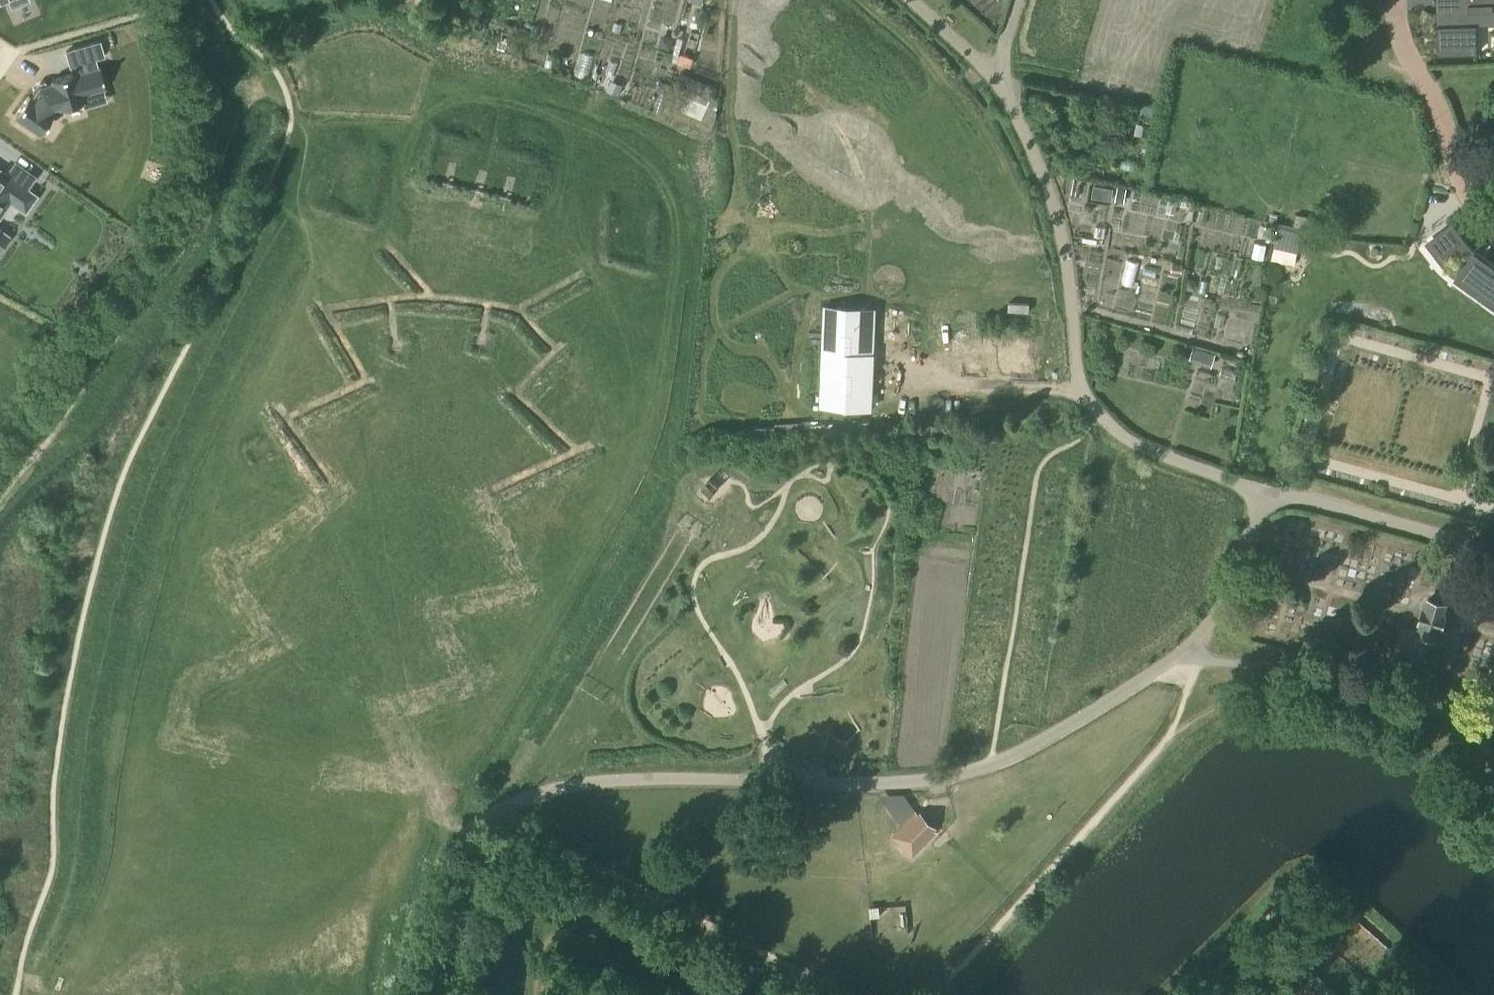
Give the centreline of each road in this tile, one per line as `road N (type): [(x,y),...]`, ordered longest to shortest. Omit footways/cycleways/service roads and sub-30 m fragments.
road 1 (track): [(178,0),(205,62),(236,96),(240,113),(203,216),(62,421),(0,492)]
road 2 (residential): [(1493,236),(1453,169),(1397,0)]
road 3 (residential): [(1493,548),(1268,490)]

